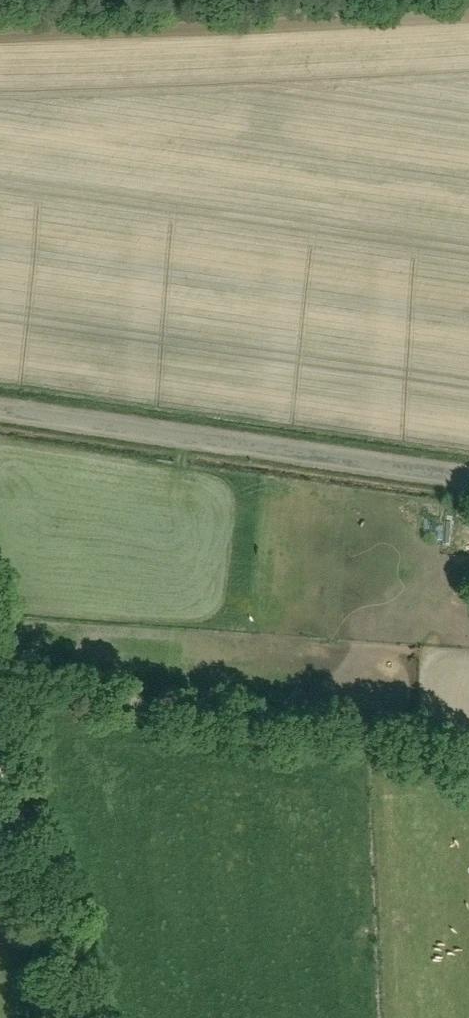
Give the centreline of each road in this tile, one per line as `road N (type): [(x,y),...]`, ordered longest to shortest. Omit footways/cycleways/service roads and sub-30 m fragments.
road 1 (unclassified): [(0,410),(468,478)]

